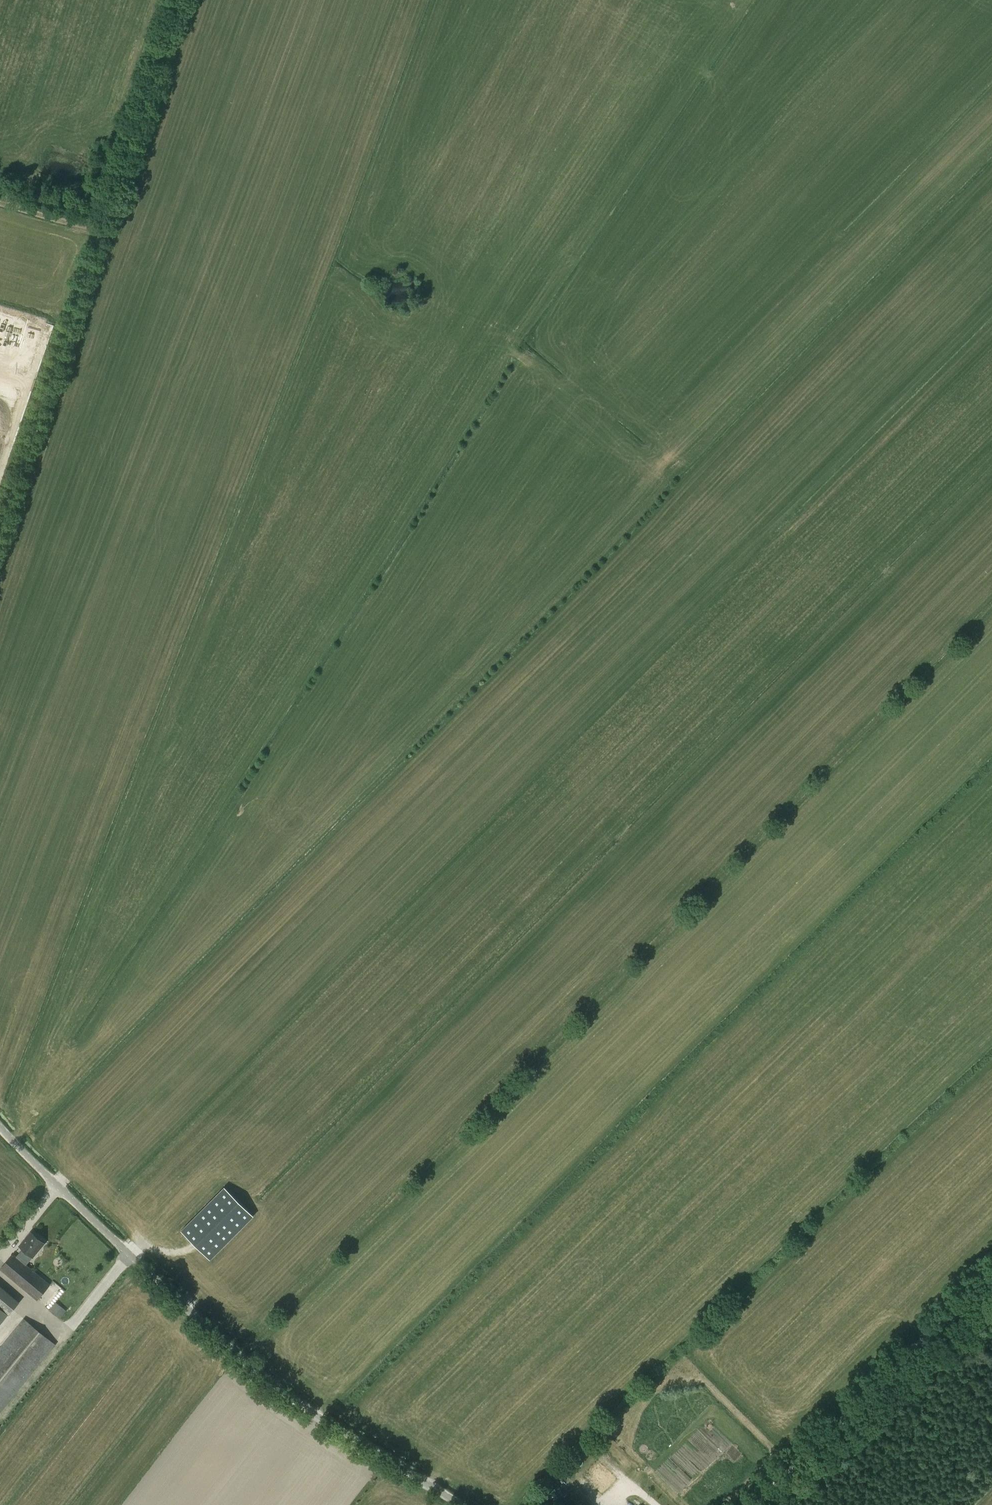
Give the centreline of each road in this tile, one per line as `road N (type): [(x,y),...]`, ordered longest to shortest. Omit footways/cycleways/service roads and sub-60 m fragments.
road 1 (unclassified): [(462,1504),(258,1372),(0,1126)]
road 2 (unclassified): [(0,534),(180,0)]
road 3 (unclassified): [(756,1504),(991,1278)]

